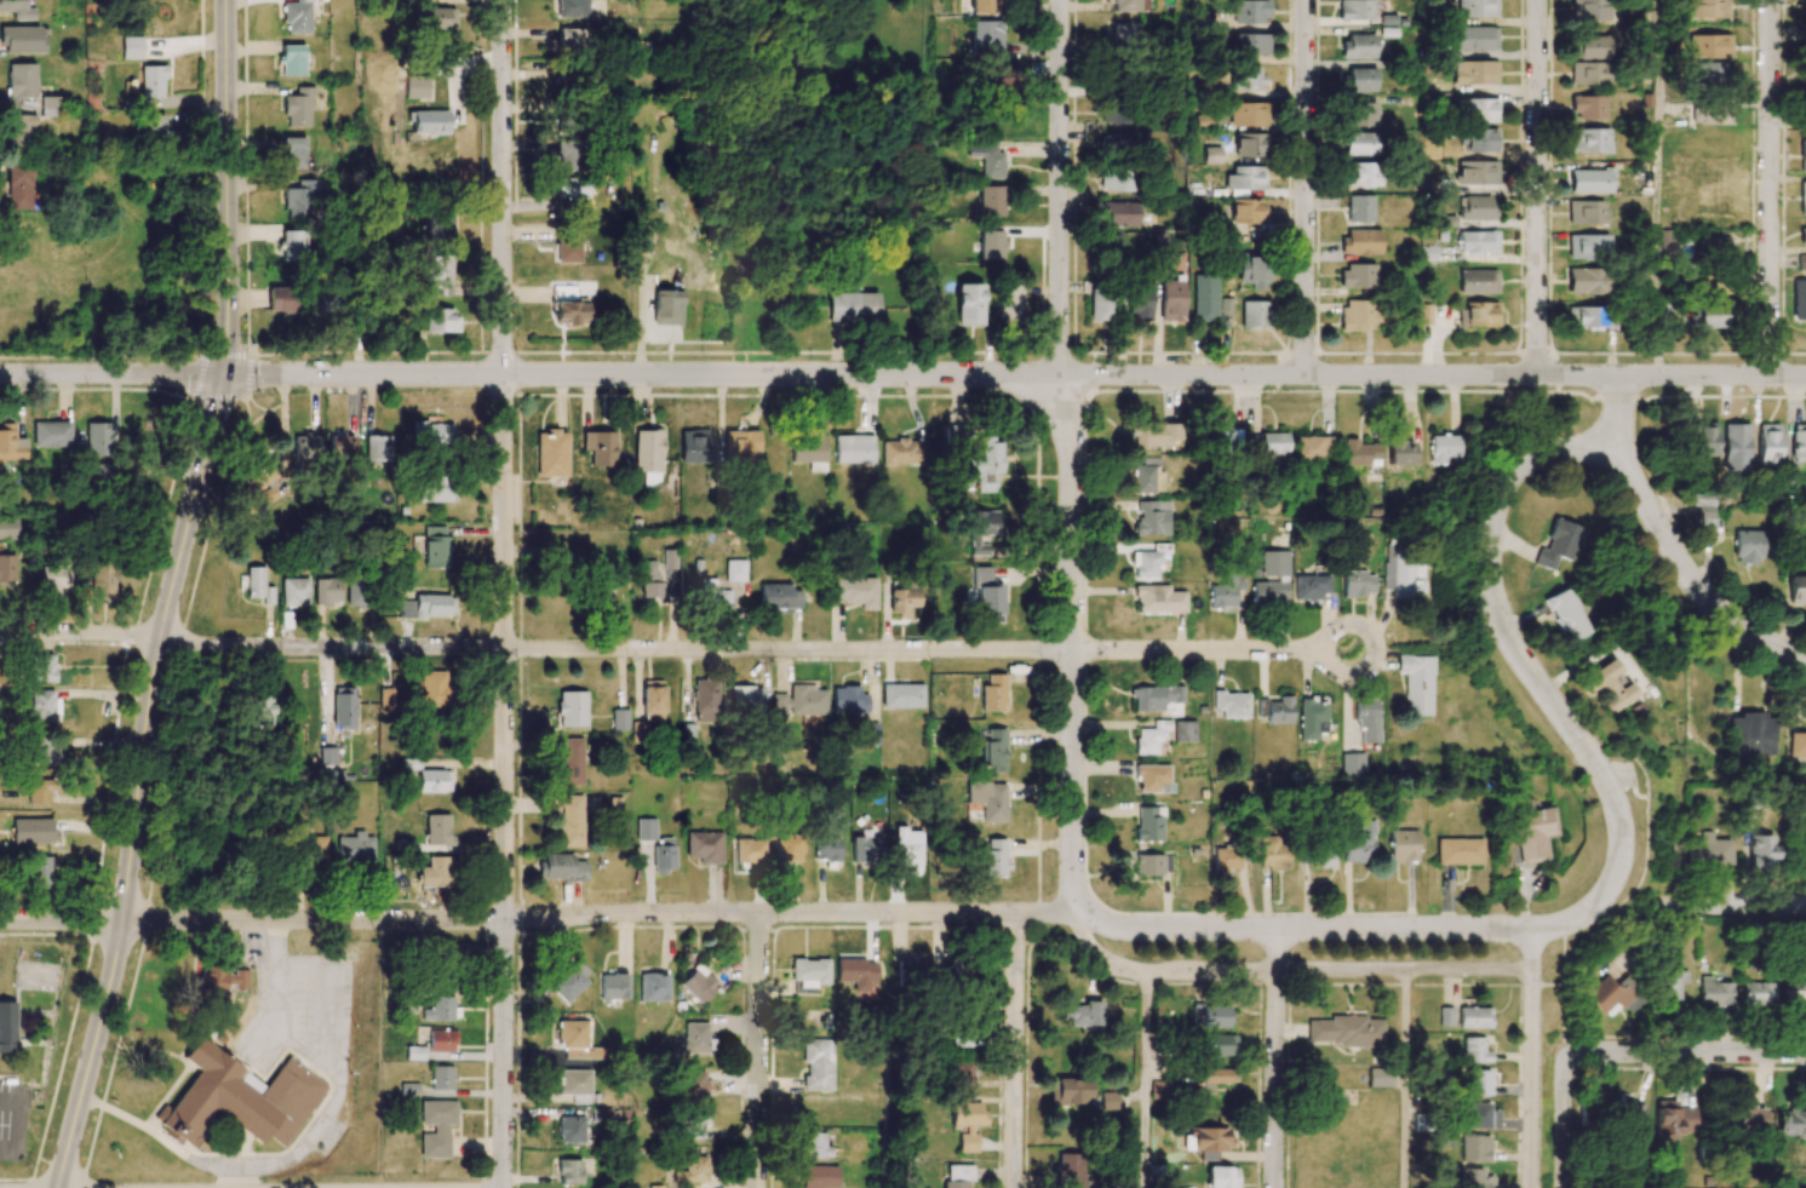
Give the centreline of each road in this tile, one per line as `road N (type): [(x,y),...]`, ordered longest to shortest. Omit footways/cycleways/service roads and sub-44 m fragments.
road 1 (residential): [(1805,656),(1775,645),(1712,599),(1618,460),(1584,447),(1553,449),(1529,463),(1500,499),(1491,569),(1513,641),(1618,802),(1621,862),(1600,903),(1576,919),(1533,928),(1124,929),(1078,917)]
road 2 (residential): [(502,1187),(502,0)]
road 3 (residential): [(1078,917),(759,912),(0,921)]
road 4 (residential): [(1072,650),(207,647),(127,635),(0,634)]
road 5 (residential): [(1060,380),(223,377)]
road 6 (secondary): [(58,1187),(121,922),(153,681),(223,377)]
road 7 (residential): [(1805,375),(1060,380)]
road 8 (residential): [(1078,917),(1071,464),(1060,380)]
road 9 (residential): [(1078,917),(1095,954),(1130,968),(1532,970)]
road 10 (residential): [(1060,380),(1061,0)]
road 11 (secondary): [(223,377),(226,0)]
road 12 (residential): [(1537,375),(1538,0)]
road 13 (residential): [(1770,375),(1771,0)]
road 14 (residential): [(1305,375),(1305,0)]
road 15 (residential): [(1354,652),(1072,650)]
road 16 (residential): [(757,1187),(759,912)]
road 17 (residential): [(1013,1187),(1016,913)]
road 18 (residential): [(1533,928),(1530,1187)]
road 19 (residential): [(1274,1187),(1277,929)]
road 20 (residential): [(1805,1052),(1569,1057)]
road 21 (residential): [(223,377),(0,374)]
road 22 (residential): [(1805,906),(1659,905)]
road 23 (residential): [(1562,1187),(1569,1057)]

